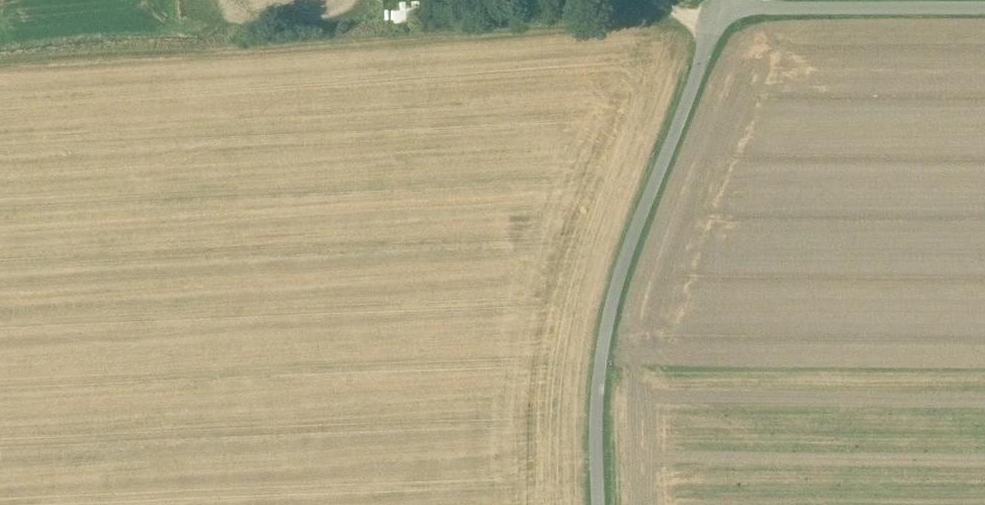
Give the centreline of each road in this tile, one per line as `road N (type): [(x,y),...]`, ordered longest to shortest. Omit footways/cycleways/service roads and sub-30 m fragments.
road 1 (track): [(676,17),(0,62)]
road 2 (unclassified): [(726,3),(619,272),(593,430),(597,504)]
road 3 (unclassified): [(726,3),(984,7)]

